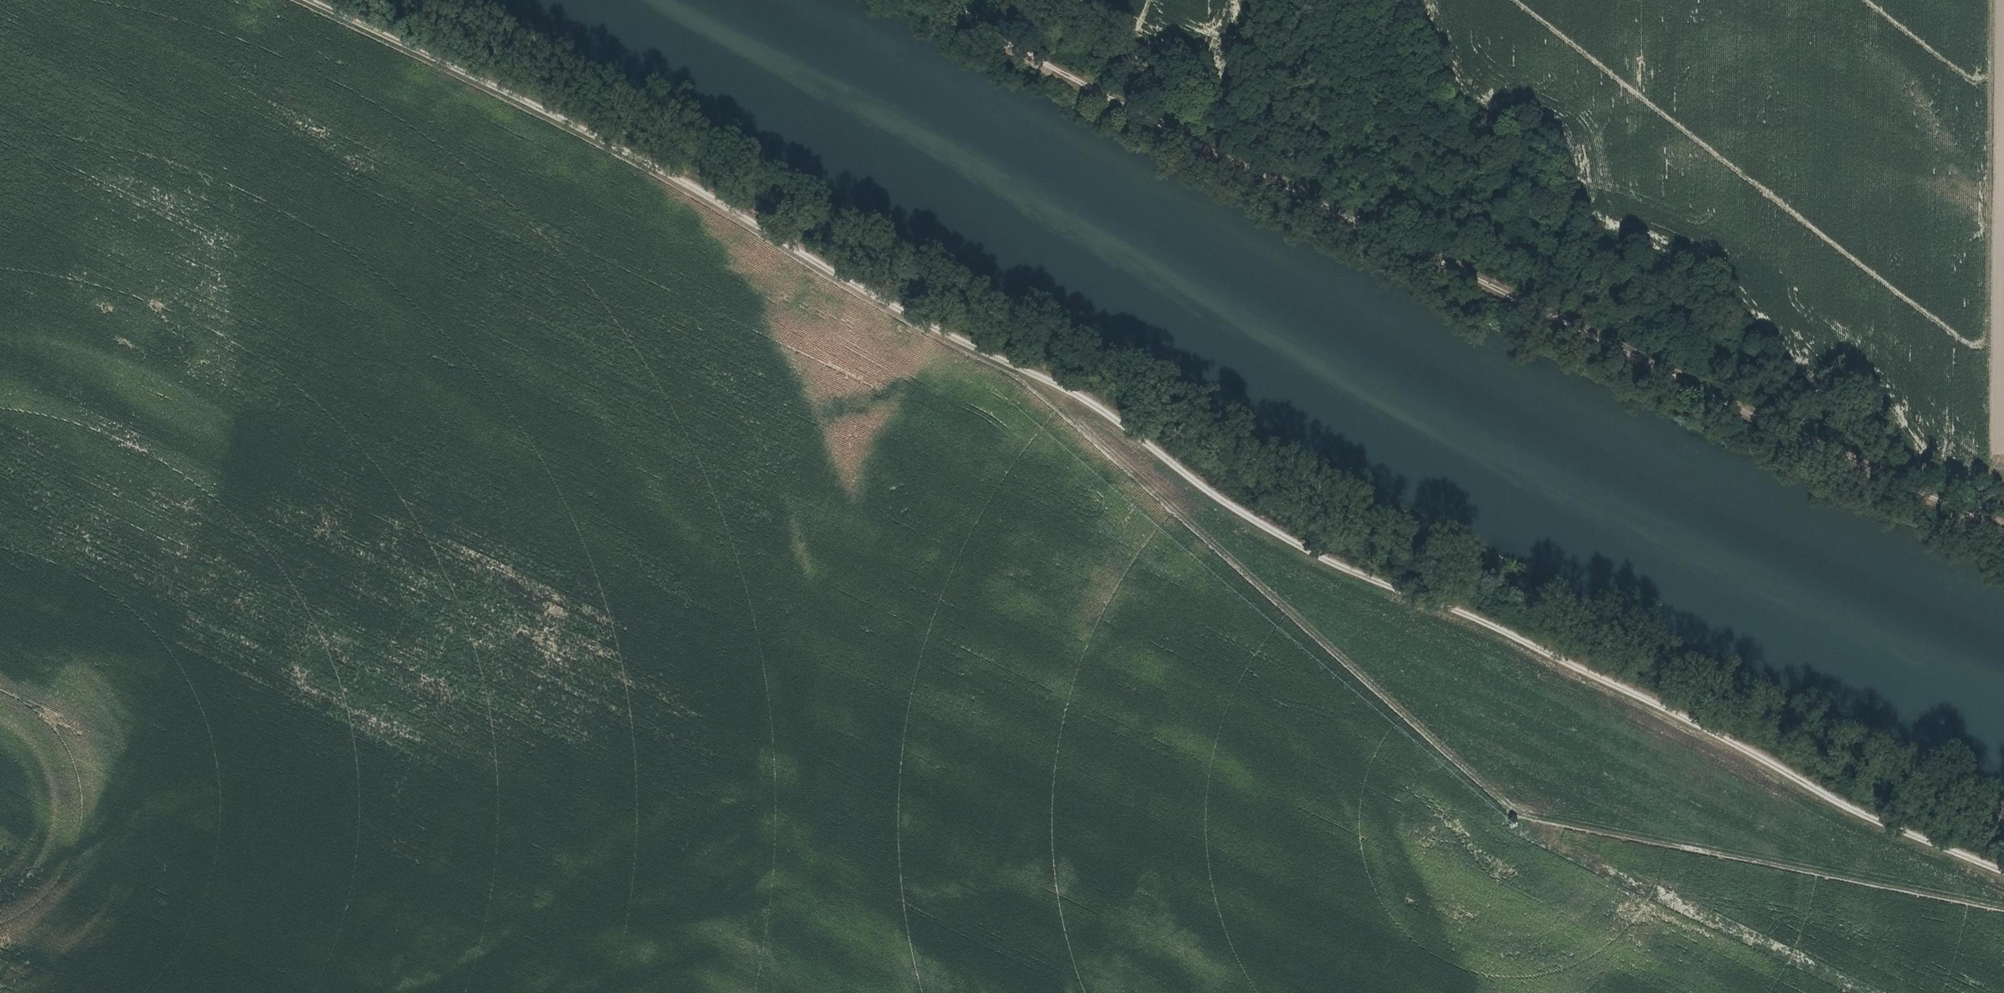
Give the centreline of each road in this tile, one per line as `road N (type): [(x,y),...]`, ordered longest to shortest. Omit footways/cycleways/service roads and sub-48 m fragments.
road 1 (track): [(313,0),(707,192),(903,311),(1090,401),(1212,495),(1327,559),(1644,697),(1856,810),(2003,870)]
road 2 (track): [(2003,543),(1511,318),(991,35),(951,0)]

